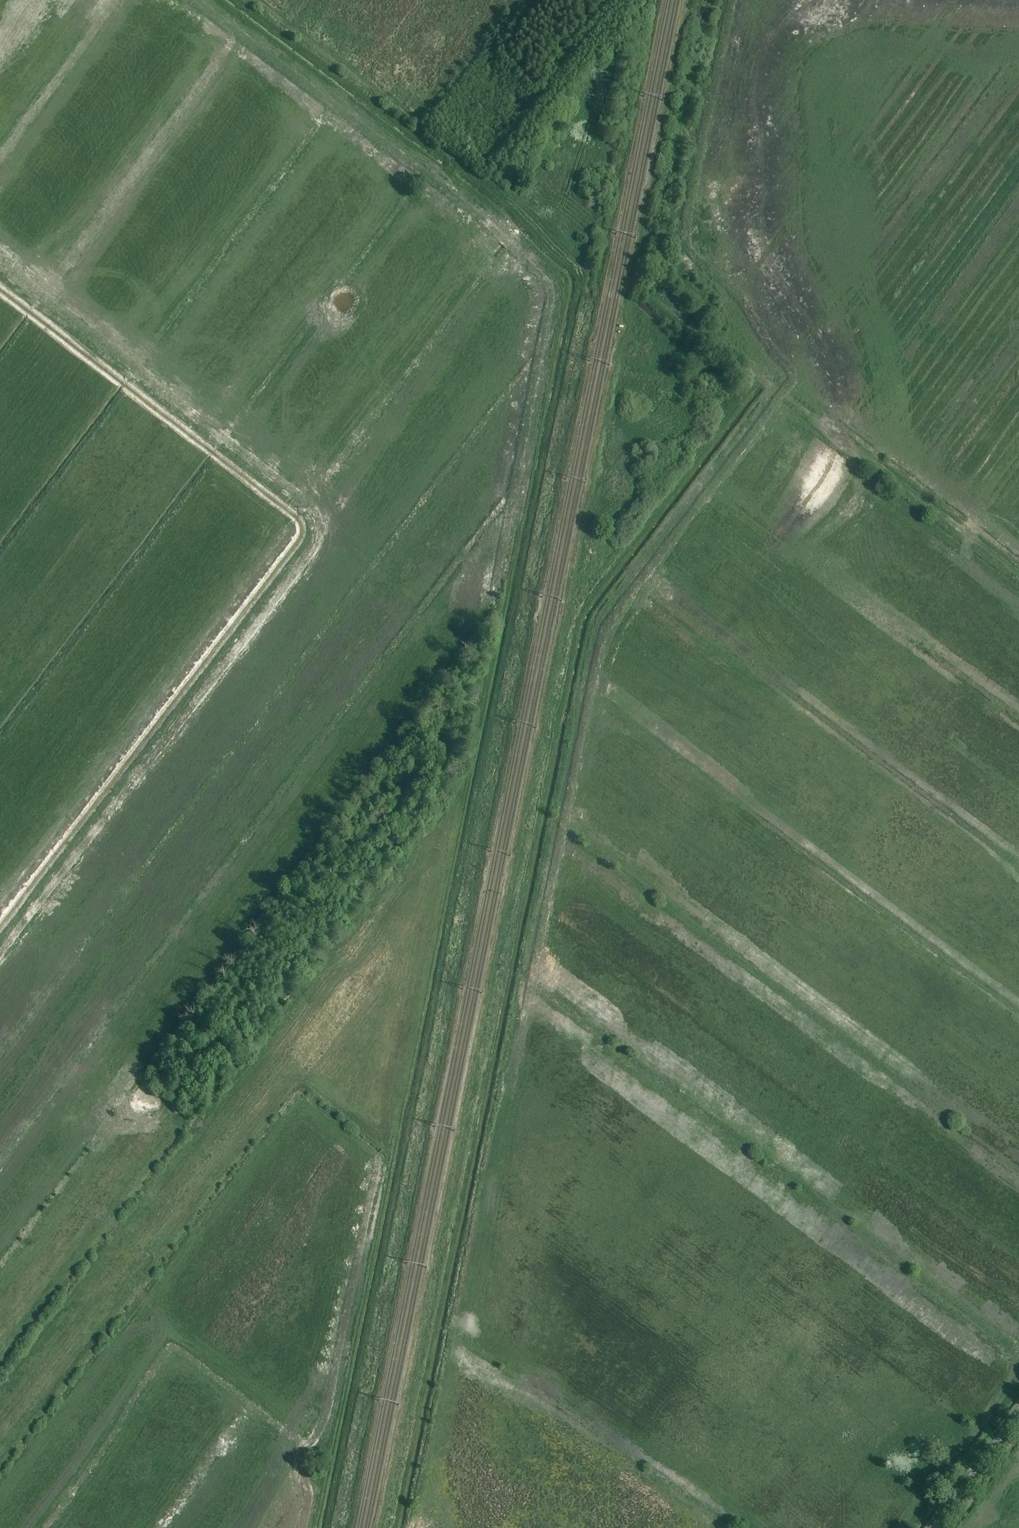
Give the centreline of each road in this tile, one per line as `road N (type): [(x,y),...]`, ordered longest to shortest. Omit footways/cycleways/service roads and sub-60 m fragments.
road 1 (track): [(1018,572),(652,294)]
road 2 (track): [(581,239),(251,0)]
road 3 (unclassified): [(933,1527),(1018,1411)]

